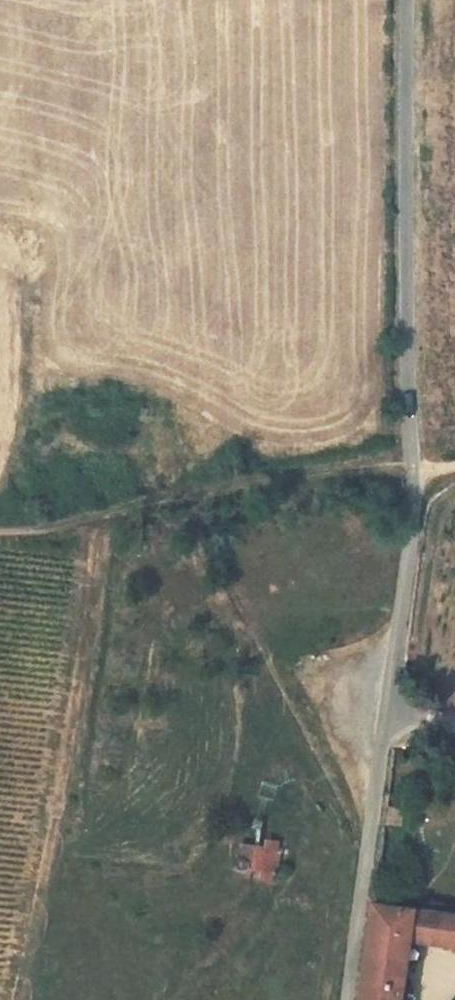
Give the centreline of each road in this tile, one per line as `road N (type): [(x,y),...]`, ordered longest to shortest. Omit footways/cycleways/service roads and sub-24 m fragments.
road 1 (unclassified): [(411,471),(387,720),(346,999)]
road 2 (track): [(21,999),(99,558),(99,515)]
road 3 (residential): [(403,0),(403,325),(411,471)]
road 4 (track): [(411,471),(247,477),(60,526),(0,531)]

